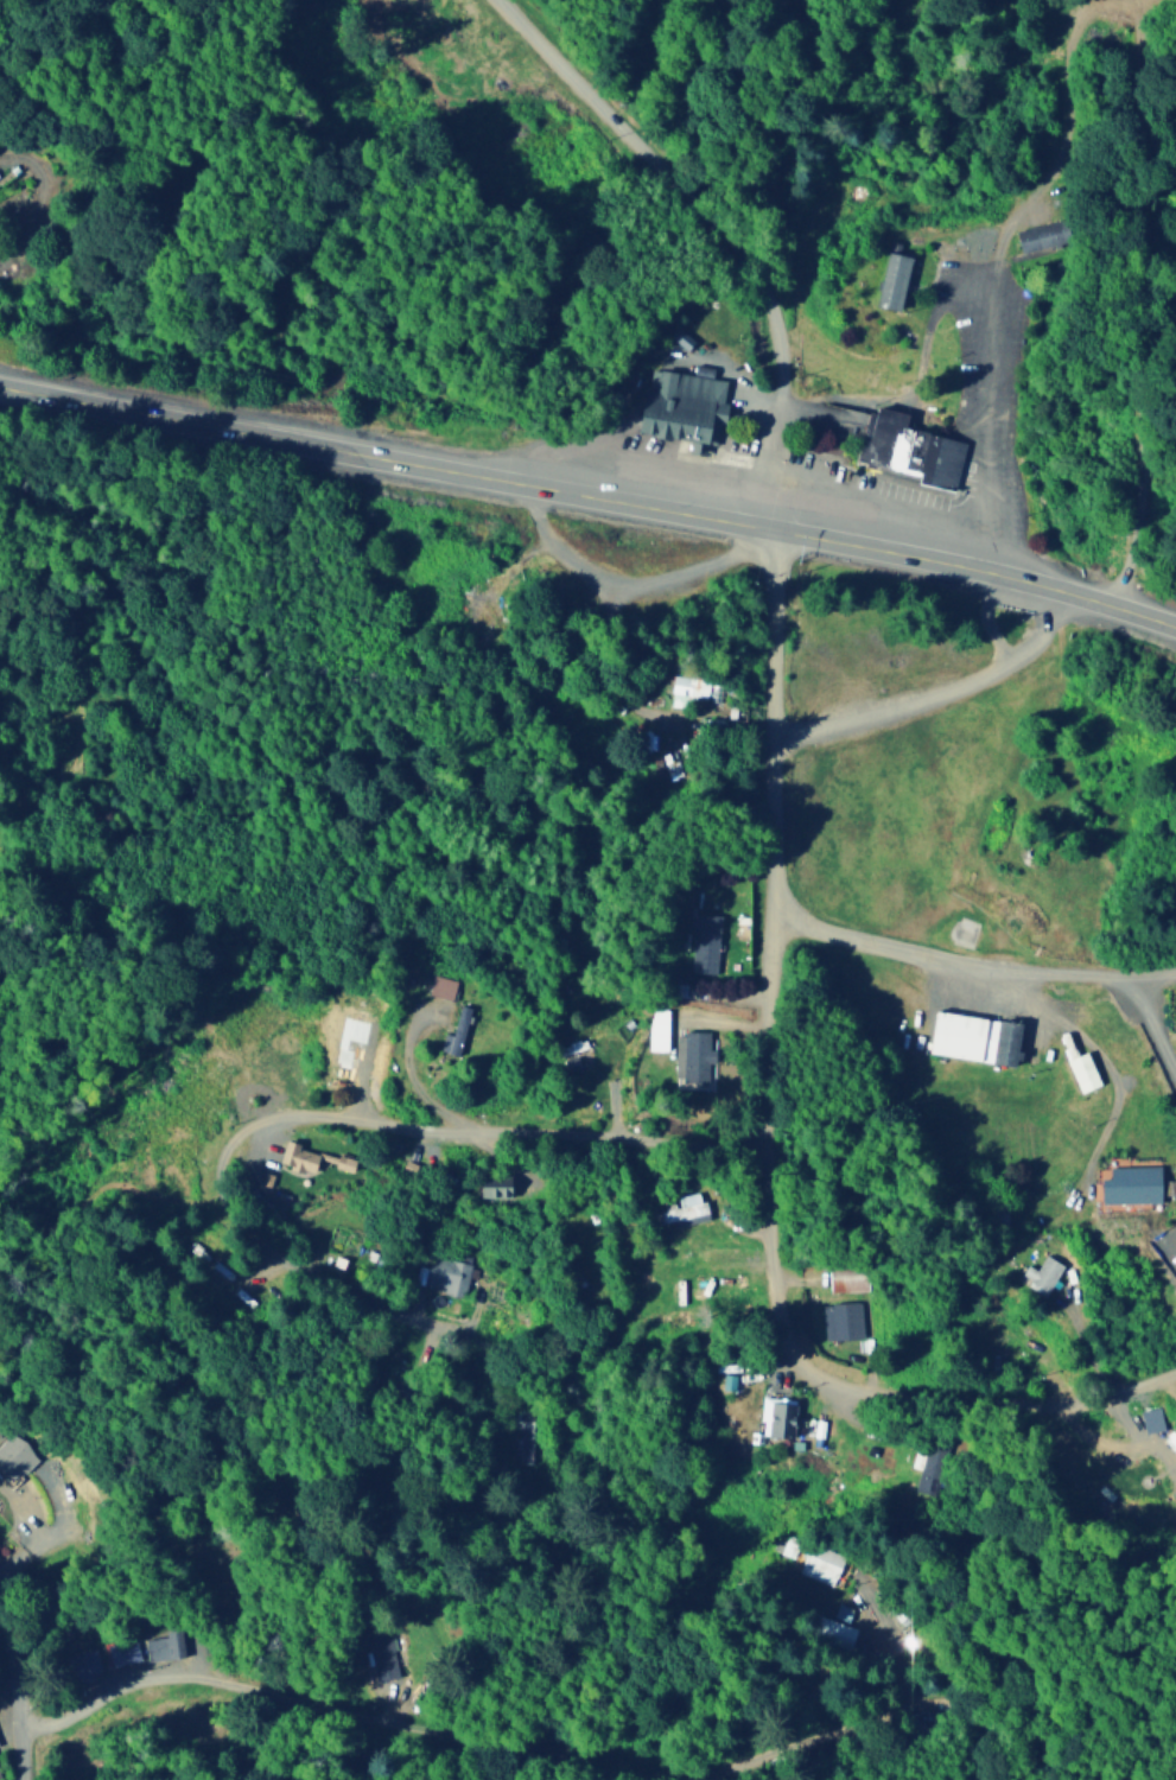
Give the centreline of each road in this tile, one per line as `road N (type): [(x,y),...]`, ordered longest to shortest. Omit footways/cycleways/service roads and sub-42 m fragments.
road 1 (residential): [(1175,1373),(1079,1403),(1042,1404),(873,1398),(834,1387),(801,1362),(783,1304),(768,1145),(780,530)]
road 2 (trunk): [(1175,625),(990,572),(0,382)]
road 3 (residential): [(783,1304),(678,1339),(617,1348),(422,1326),(287,1263),(239,1210),(225,1172),(252,1134),(300,1117),(342,1115),(428,1132),(768,1145)]
road 4 (residential): [(780,530),(774,465),(790,392),(771,290),(718,218),(504,0)]
road 5 (residential): [(561,1755),(662,1775),(699,1773),(787,1754),(996,1686),(1017,1689),(1085,1762),(1121,1779)]
road 6 (residential): [(27,1735),(89,1711),(134,1680),(171,1676),(561,1755)]
road 7 (track): [(1061,590),(1044,637),(1009,667),(941,698),(778,744)]
road 8 (track): [(545,488),(554,542),(616,584),(670,584),(780,547)]
road 9 (residential): [(23,1779),(20,1657),(0,1605)]

